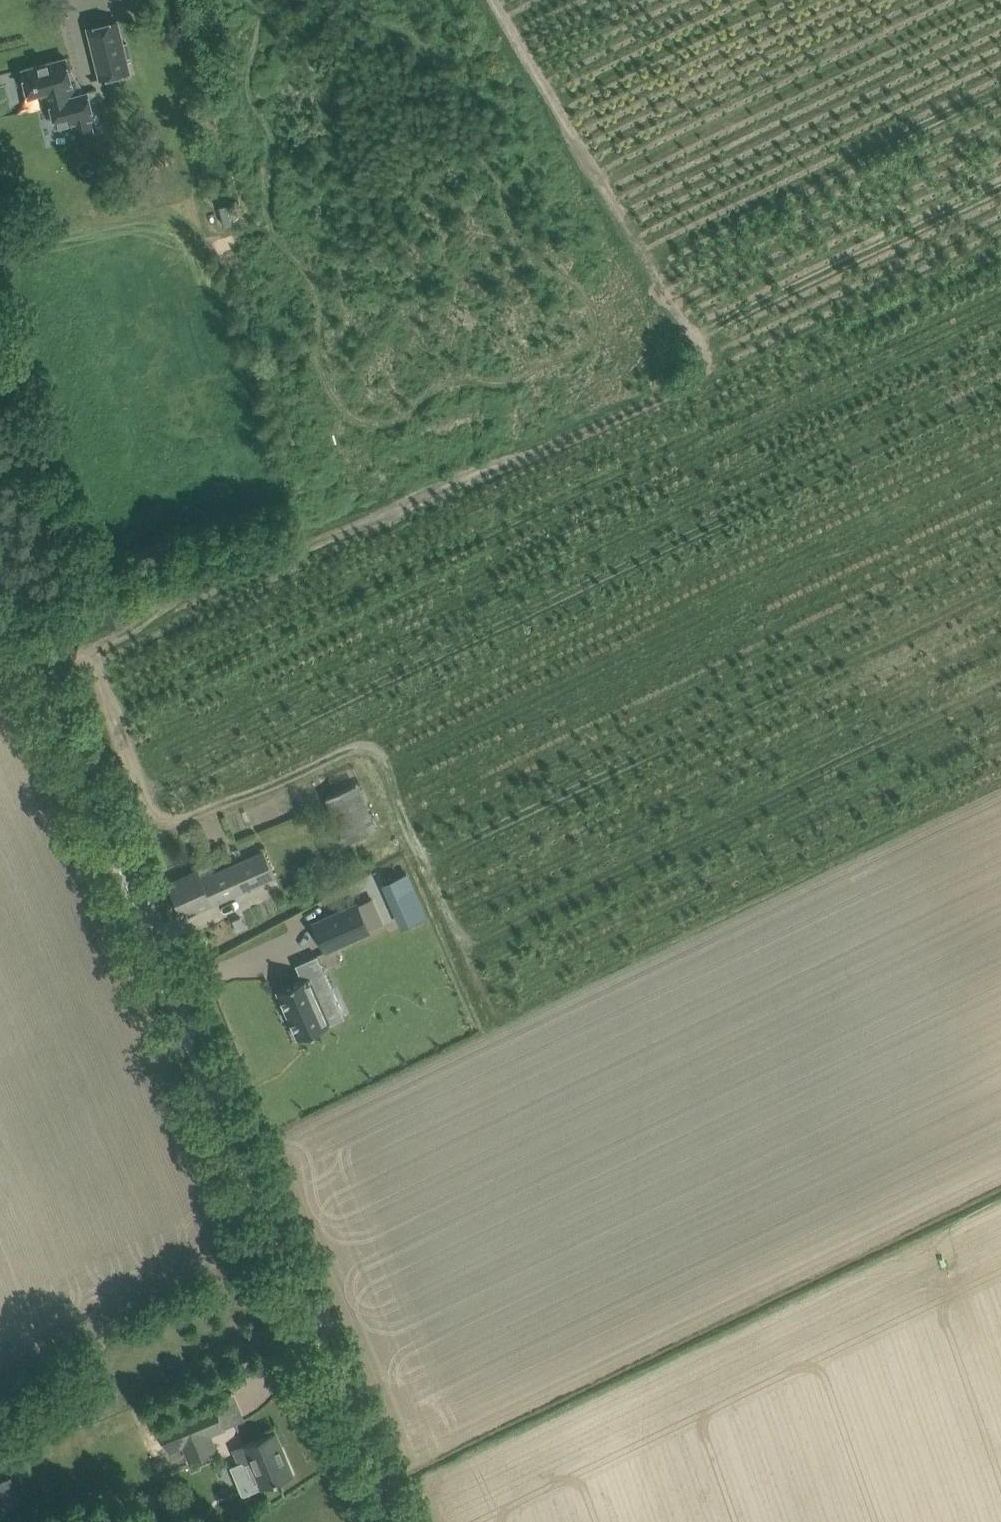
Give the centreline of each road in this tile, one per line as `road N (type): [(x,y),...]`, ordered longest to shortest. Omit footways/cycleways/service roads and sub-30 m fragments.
road 1 (unclassified): [(406,1521),(151,955),(0,589)]

